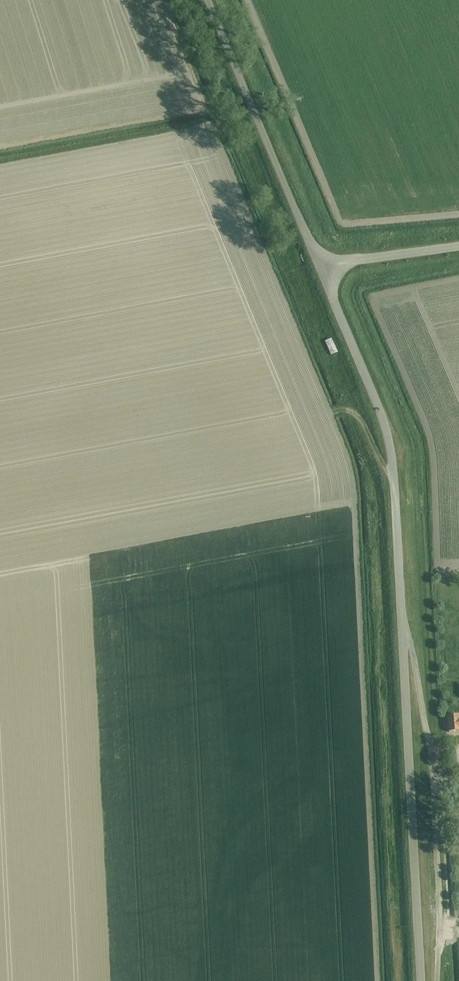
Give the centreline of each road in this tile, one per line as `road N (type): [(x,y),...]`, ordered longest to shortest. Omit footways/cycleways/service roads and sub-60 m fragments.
road 1 (unclassified): [(322,268),(390,439),(401,625)]
road 2 (residential): [(436,980),(434,763),(401,625)]
road 3 (unclassified): [(401,625),(421,980)]
road 4 (unclassified): [(213,0),(322,268)]
road 5 (unclassified): [(322,268),(458,246)]

